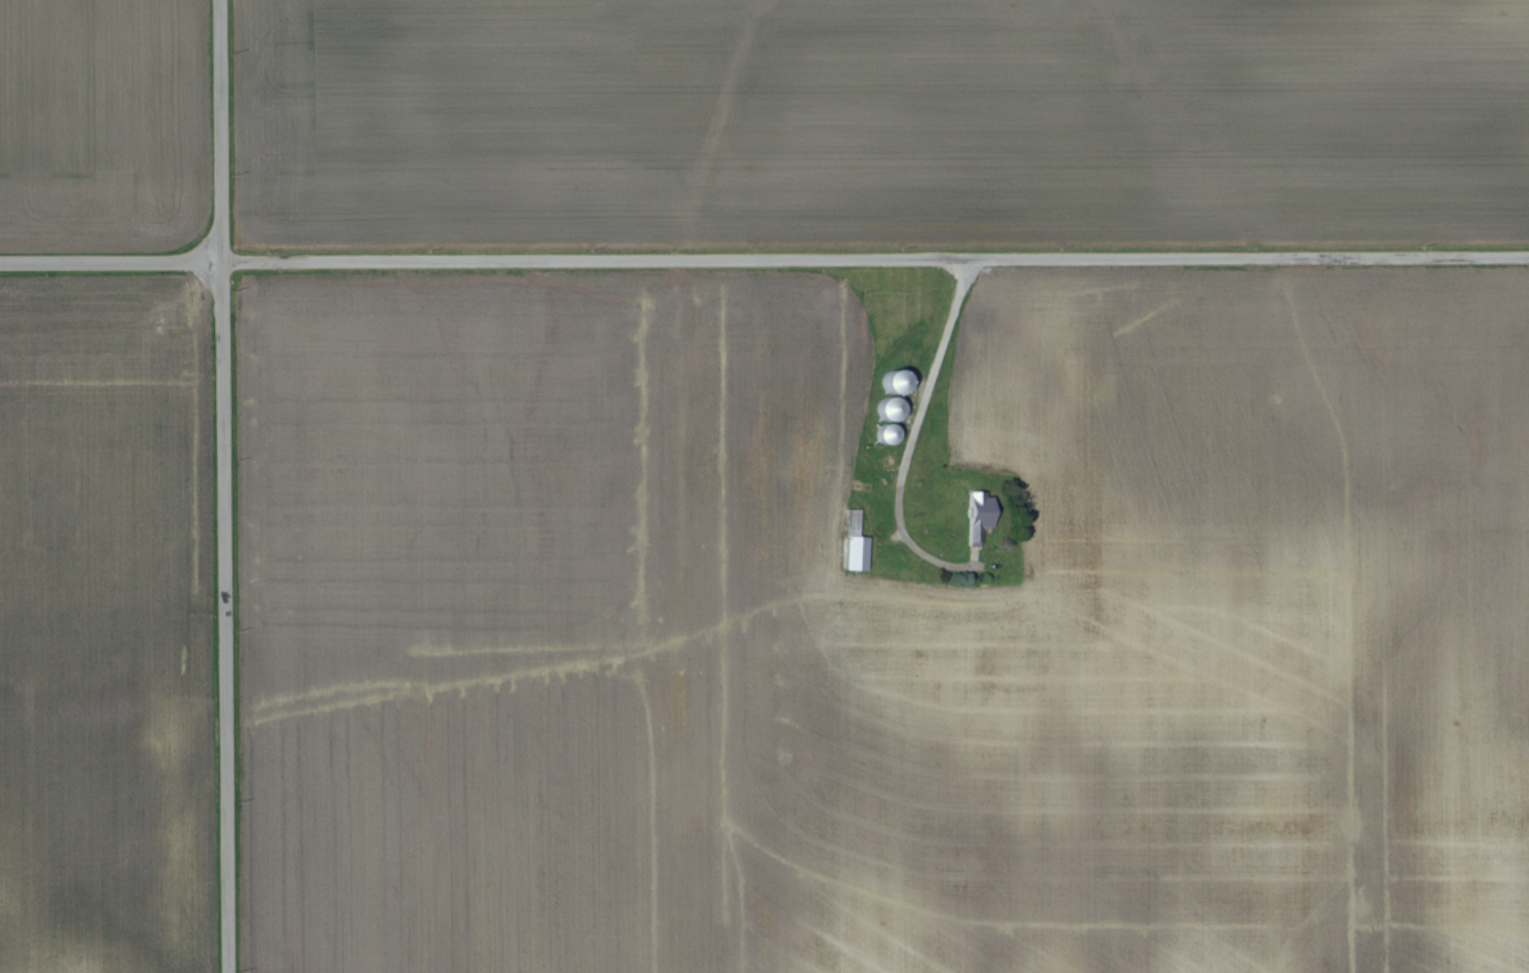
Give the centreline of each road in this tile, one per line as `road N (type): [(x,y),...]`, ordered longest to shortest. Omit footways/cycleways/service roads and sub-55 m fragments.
road 1 (residential): [(1528,257),(0,265)]
road 2 (residential): [(228,972),(217,0)]

